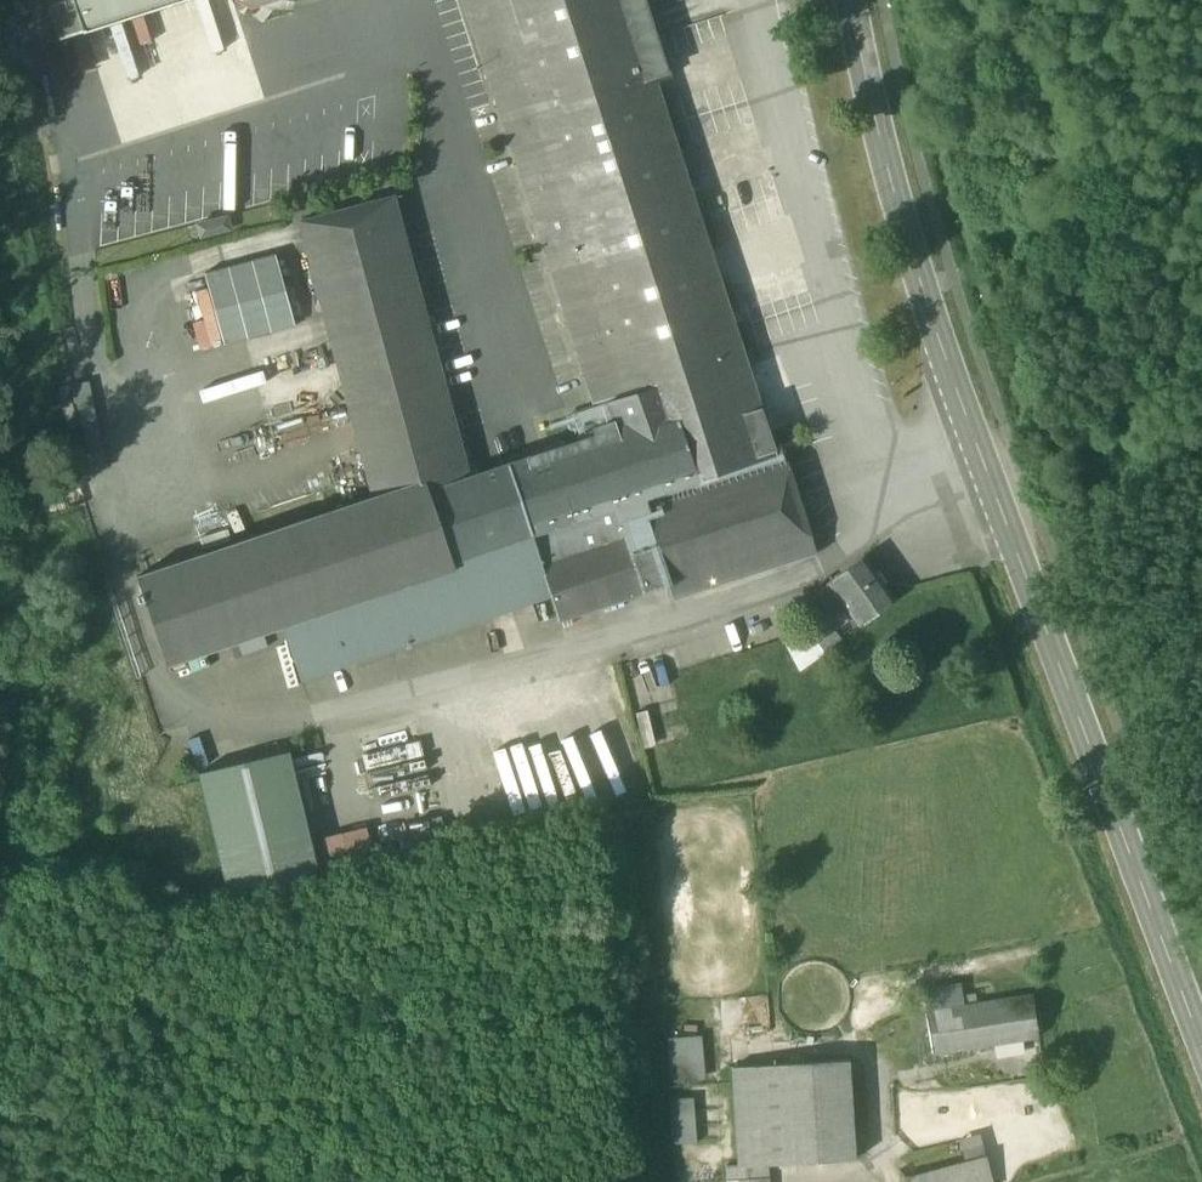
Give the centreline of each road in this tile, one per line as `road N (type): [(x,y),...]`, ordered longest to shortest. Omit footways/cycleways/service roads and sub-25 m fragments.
road 1 (secondary): [(1201,1035),(938,353),(896,228),(852,0)]

